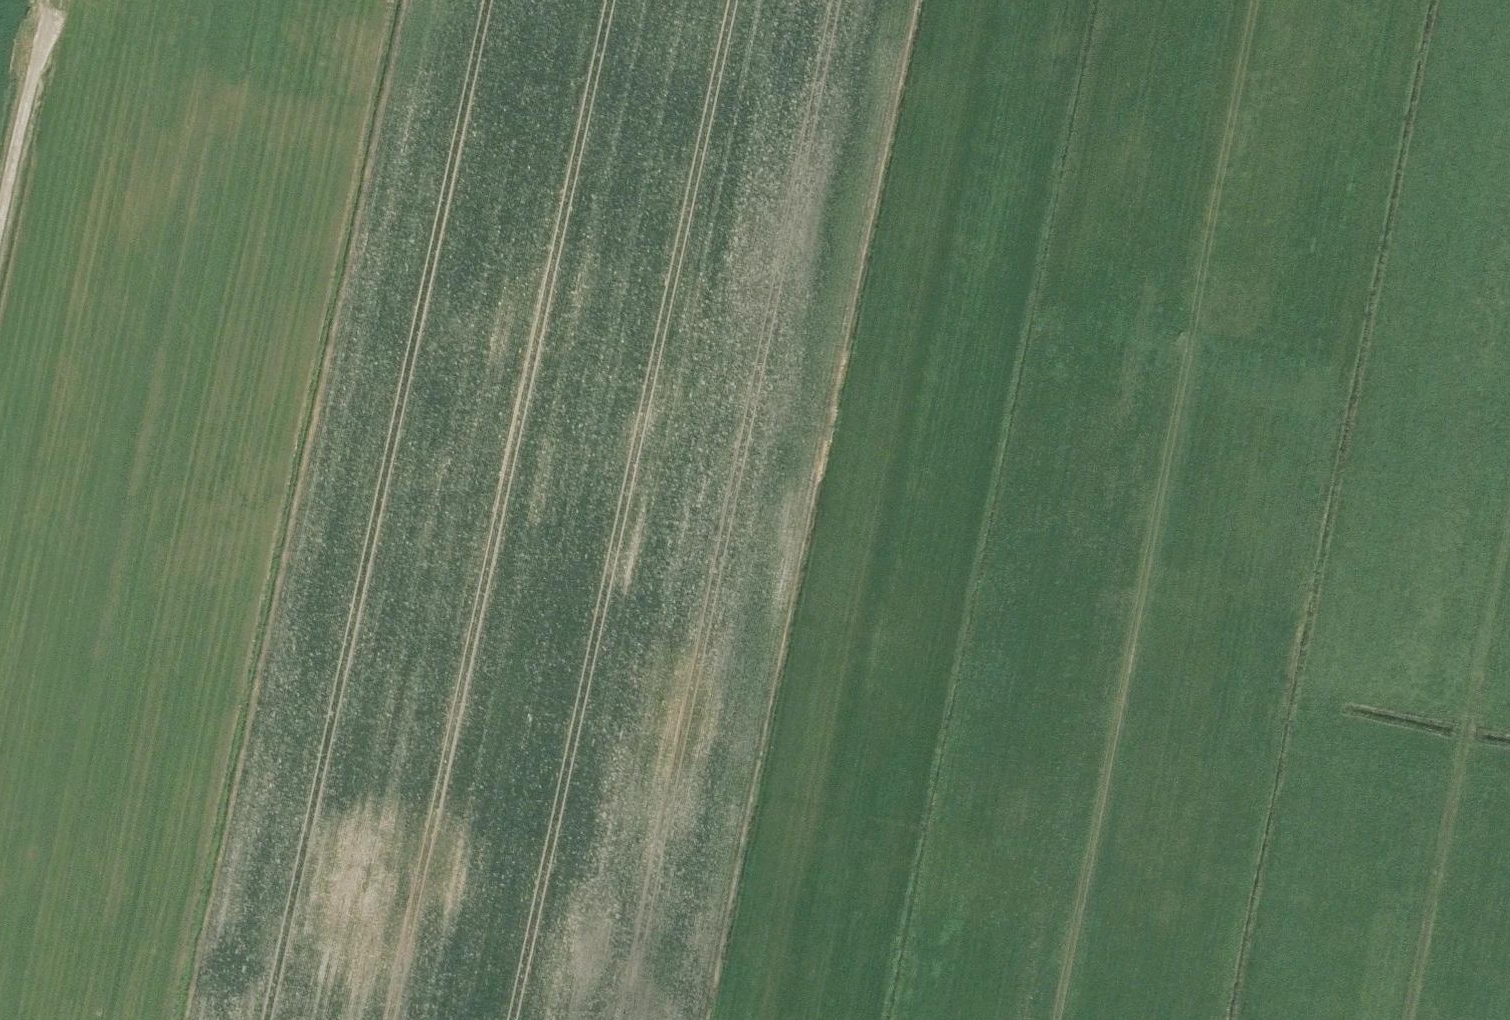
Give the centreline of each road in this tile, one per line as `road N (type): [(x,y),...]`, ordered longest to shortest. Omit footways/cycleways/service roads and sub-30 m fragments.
road 1 (track): [(0,219),(46,33)]

